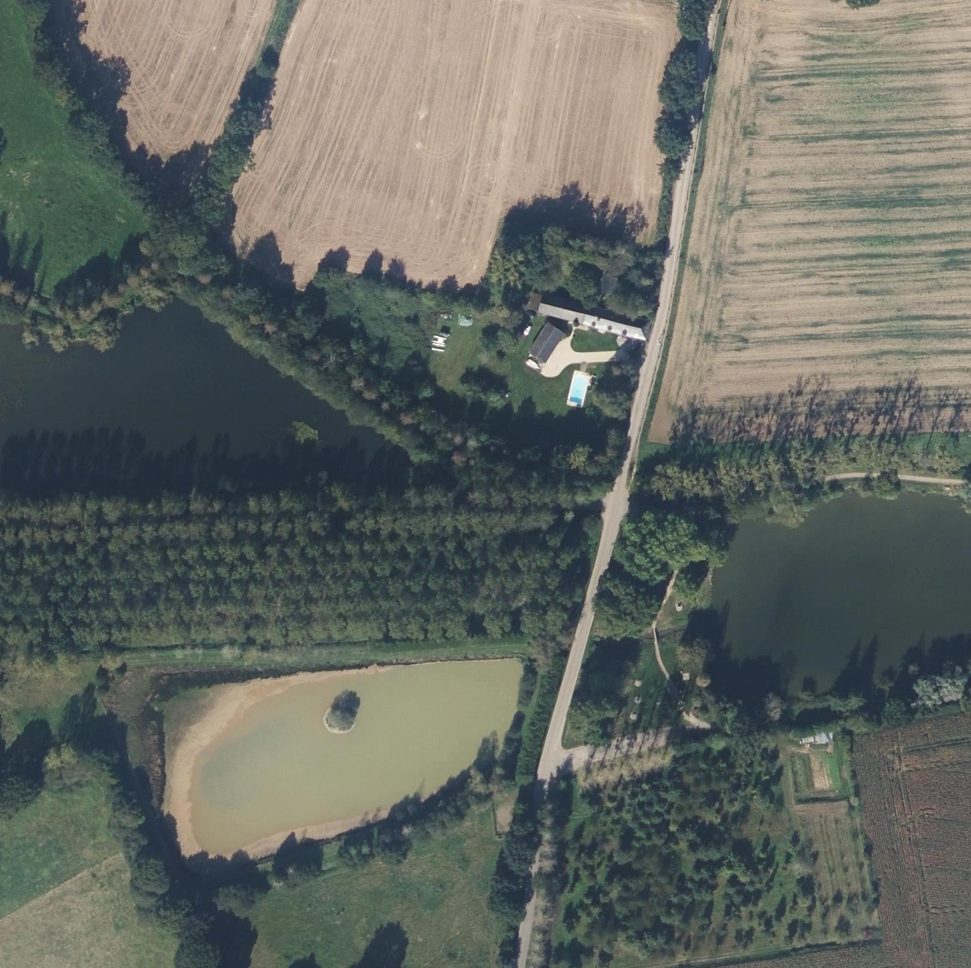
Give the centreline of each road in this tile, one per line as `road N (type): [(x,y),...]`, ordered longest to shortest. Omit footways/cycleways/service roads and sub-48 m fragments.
road 1 (tertiary): [(519,967),(547,763),(661,322),(713,0)]

